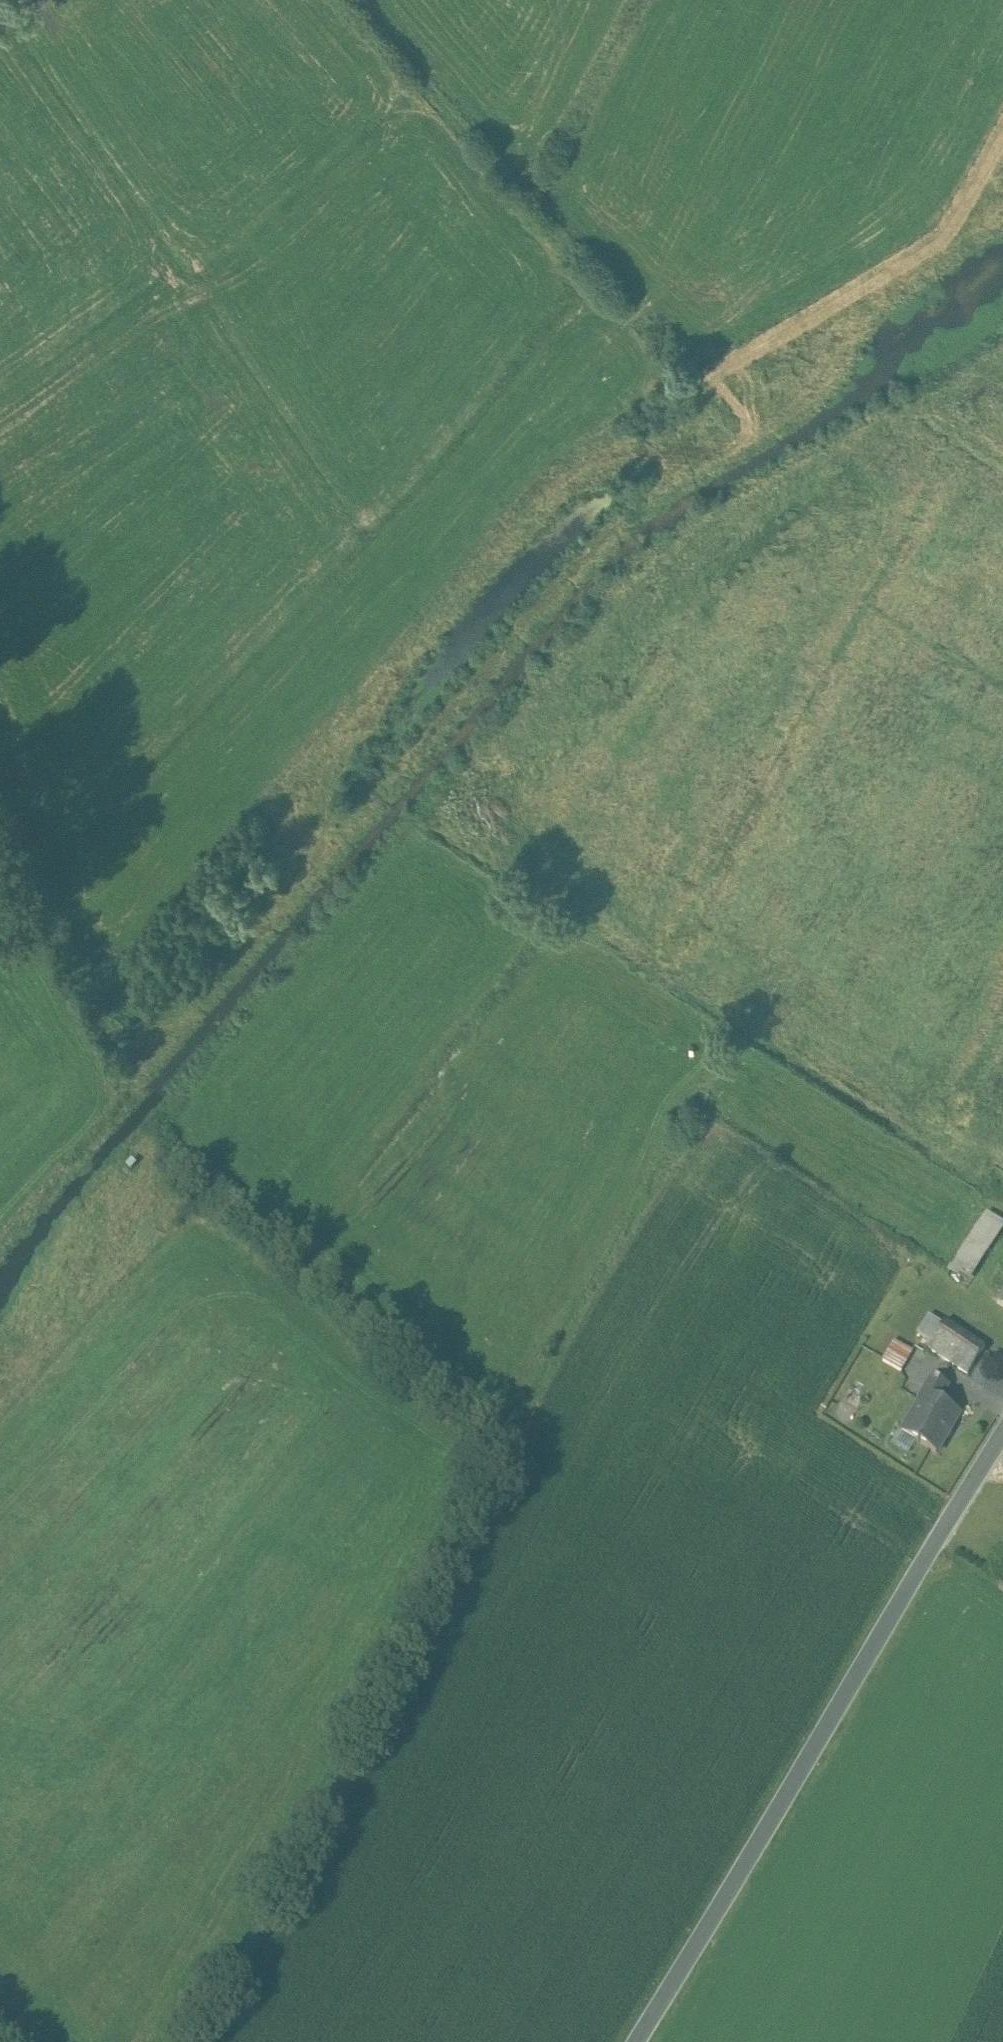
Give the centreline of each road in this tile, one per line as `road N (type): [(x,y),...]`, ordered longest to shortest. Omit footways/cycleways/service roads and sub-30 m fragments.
road 1 (unclassified): [(1002,1432),(633,2041)]

